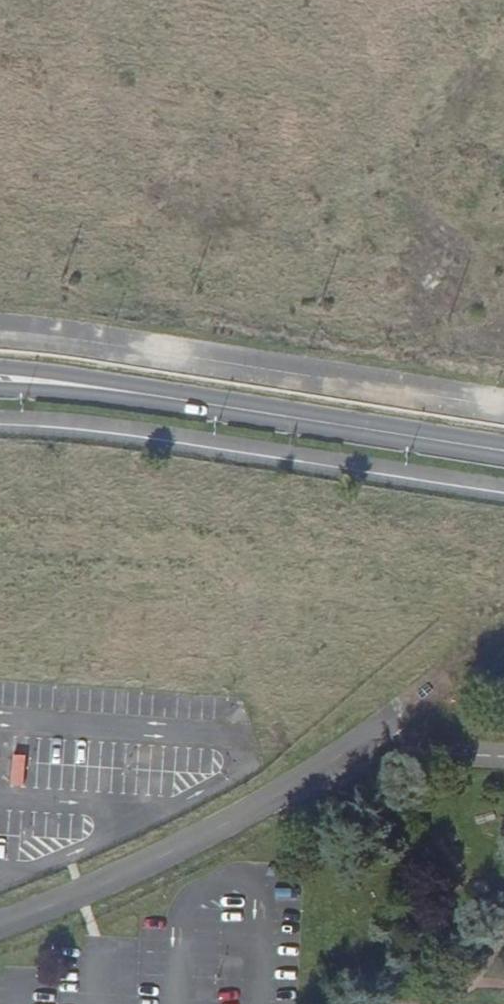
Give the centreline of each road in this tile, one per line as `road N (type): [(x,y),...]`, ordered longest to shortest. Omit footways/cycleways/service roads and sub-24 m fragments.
road 1 (secondary): [(164,395),(503,451)]
road 2 (secondary): [(164,395),(0,367)]
road 3 (secondary): [(0,389),(164,395)]

